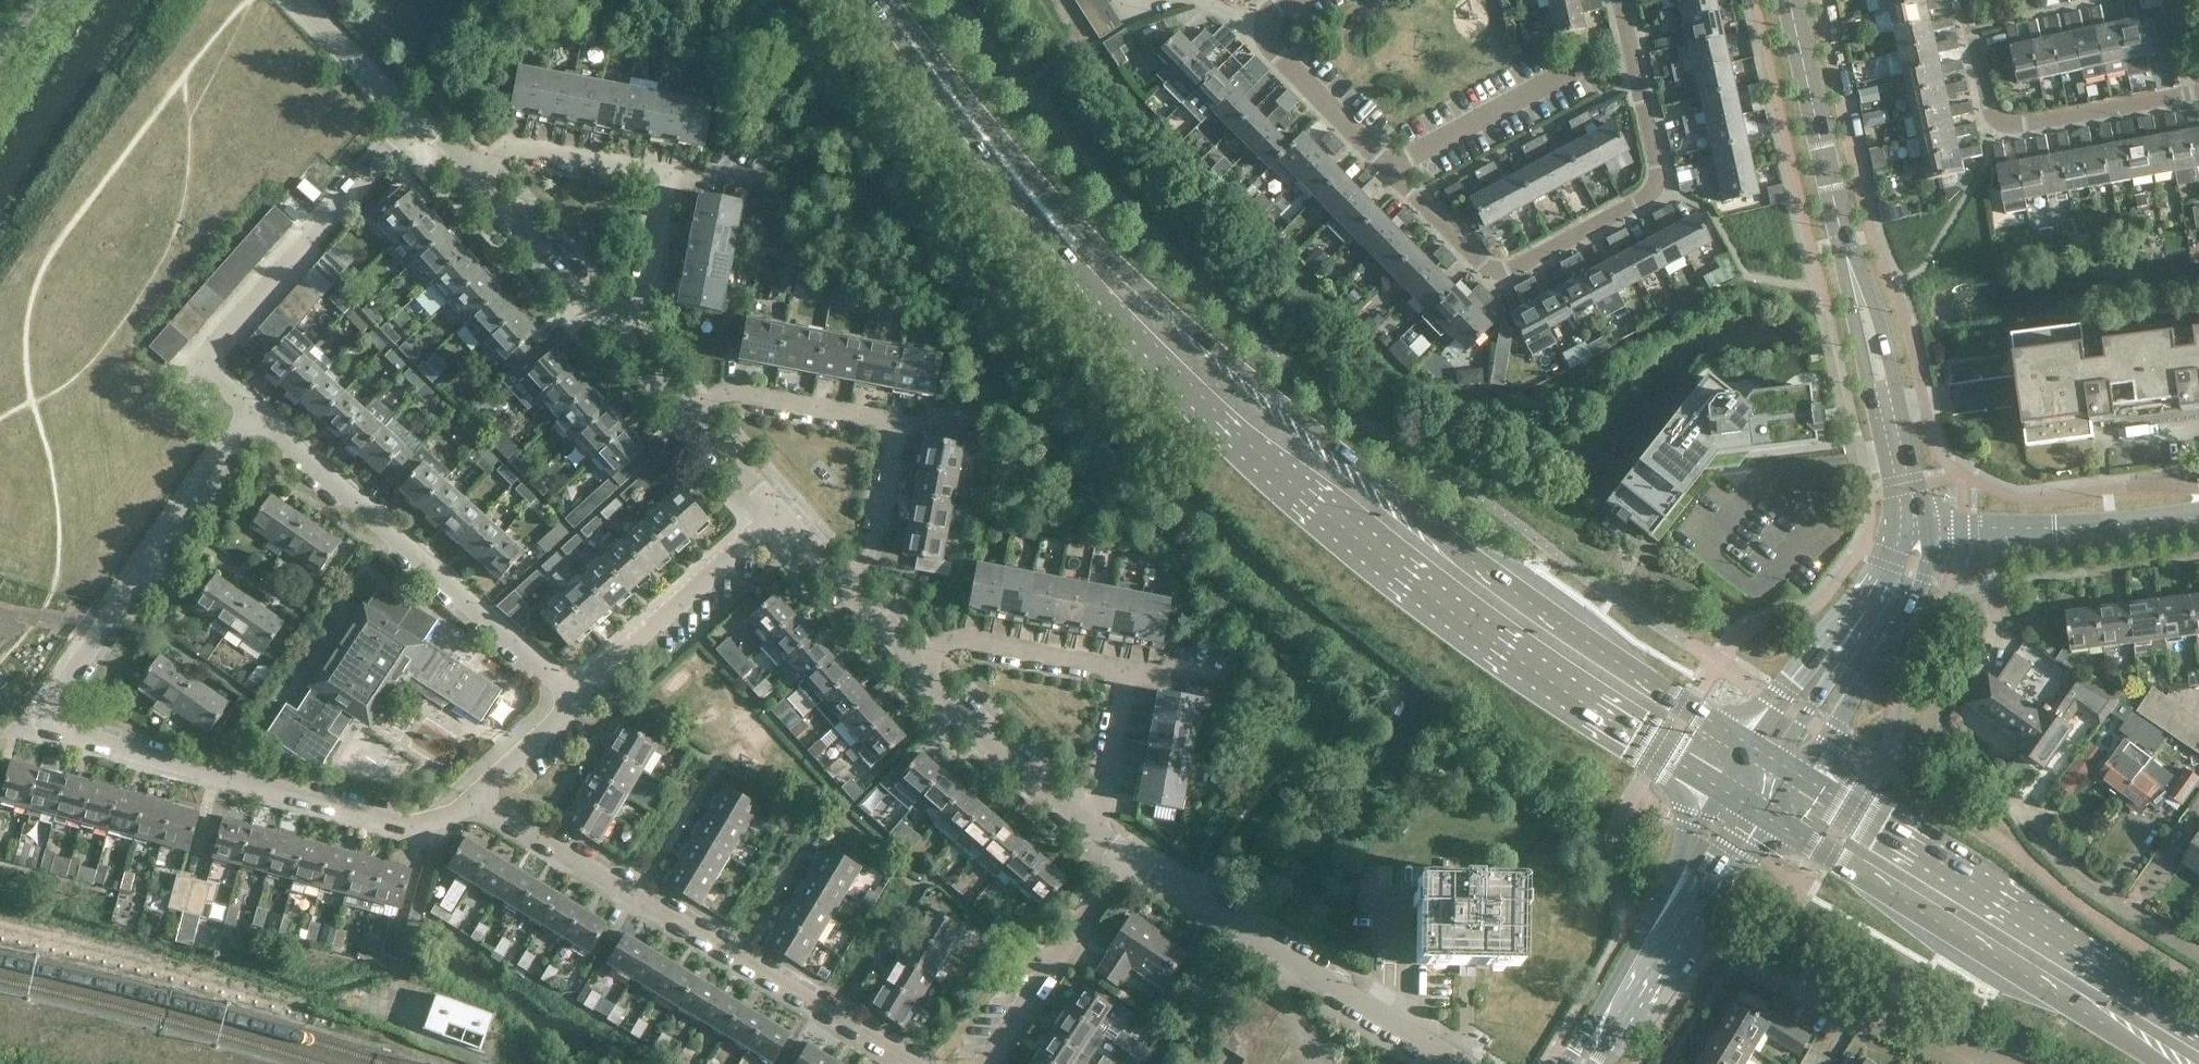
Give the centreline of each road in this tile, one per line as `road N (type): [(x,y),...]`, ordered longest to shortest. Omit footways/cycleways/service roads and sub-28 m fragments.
road 1 (secondary): [(1027,190),(1075,264),(1149,349),(1298,490),(1440,606),(1715,785)]
road 2 (secondary): [(1743,741),(1447,540),(1027,190)]
road 3 (residential): [(1299,0),(1267,33),(1283,60),(1485,270),(1510,275),(1656,192)]
road 4 (residential): [(478,797),(914,1063)]
road 5 (secondary): [(2198,1021),(1798,775)]
road 6 (secondary): [(1765,816),(2159,1063)]
road 7 (residential): [(53,727),(440,840),(478,797)]
road 8 (residential): [(577,687),(255,413)]
road 9 (residential): [(255,413),(205,369),(406,121)]
road 10 (residential): [(53,727),(56,700),(172,519),(255,413)]
road 11 (residential): [(1968,0),(1992,112),(2007,126),(2024,130),(2198,96)]
road 12 (tertiary): [(1929,531),(1875,310),(1840,224)]
road 13 (secondary): [(1715,785),(1566,1063)]
road 14 (tertiary): [(1840,224),(1892,492),(1892,533)]
road 15 (secondary): [(1598,1063),(1765,816)]
road 16 (tertiary): [(1798,775),(1912,601),(1929,531)]
road 17 (tertiary): [(1929,531),(2108,528),(2198,515)]
road 18 (residential): [(577,687),(779,512)]
road 19 (residential): [(1129,856),(975,1063)]
road 20 (residential): [(2198,954),(2088,886),(2013,797)]
road 21 (secondary): [(1027,190),(881,0)]
road 22 (tertiary): [(1887,553),(1866,619),(1780,764)]
road 23 (tertiary): [(1887,553),(1743,741)]
road 24 (residential): [(1087,821),(915,664)]
road 25 (tertiary): [(1840,224),(1791,0)]
road 26 (residential): [(915,664),(959,637),(1127,668)]
road 27 (residential): [(690,415),(725,390),(897,419)]
road 28 (residential): [(1996,1063),(1798,985)]
road 29 (residential): [(1461,1063),(1281,955)]
road 30 (residential): [(476,177),(512,146),(667,177)]
road 31 (residential): [(614,327),(476,177)]
road 32 (residential): [(1656,192),(1659,171),(1621,0)]
road 33 (residential): [(1281,955),(1129,856)]
road 34 (residential): [(841,582),(870,555),(897,419)]
road 35 (residential): [(614,327),(647,296),(667,177)]
road 36 (residential): [(406,121),(299,0)]
road 37 (residential): [(1087,821),(1104,793),(1127,668)]
road 38 (residential): [(478,797),(577,687)]
road 39 (residential): [(779,512),(690,415)]
road 40 (residential): [(1281,955),(1268,976),(1310,1063)]

